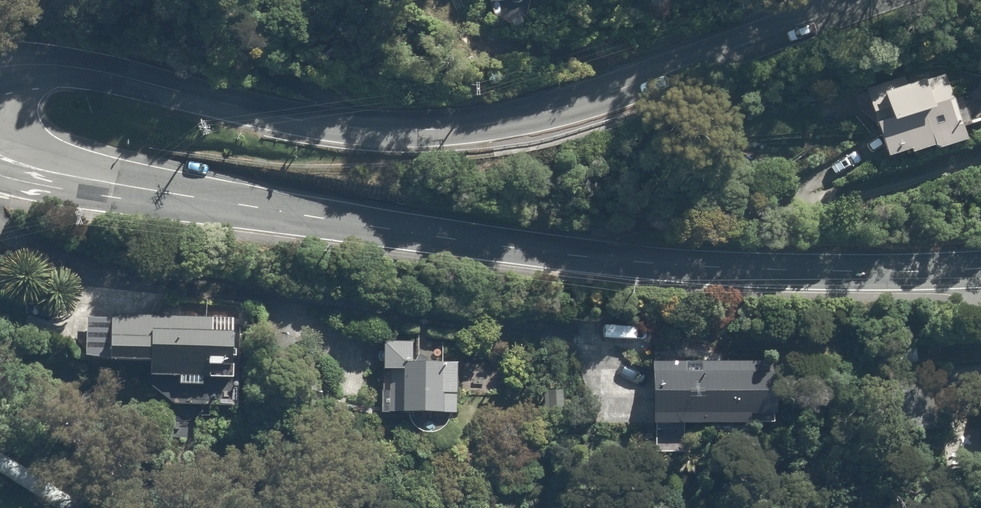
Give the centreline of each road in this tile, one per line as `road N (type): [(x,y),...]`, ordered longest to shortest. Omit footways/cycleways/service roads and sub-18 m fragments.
road 1 (secondary): [(0,155),(137,189),(511,250),(772,273),(980,269)]
road 2 (secondary): [(0,69),(72,69),(331,125),(472,126),(615,92),(869,0)]

